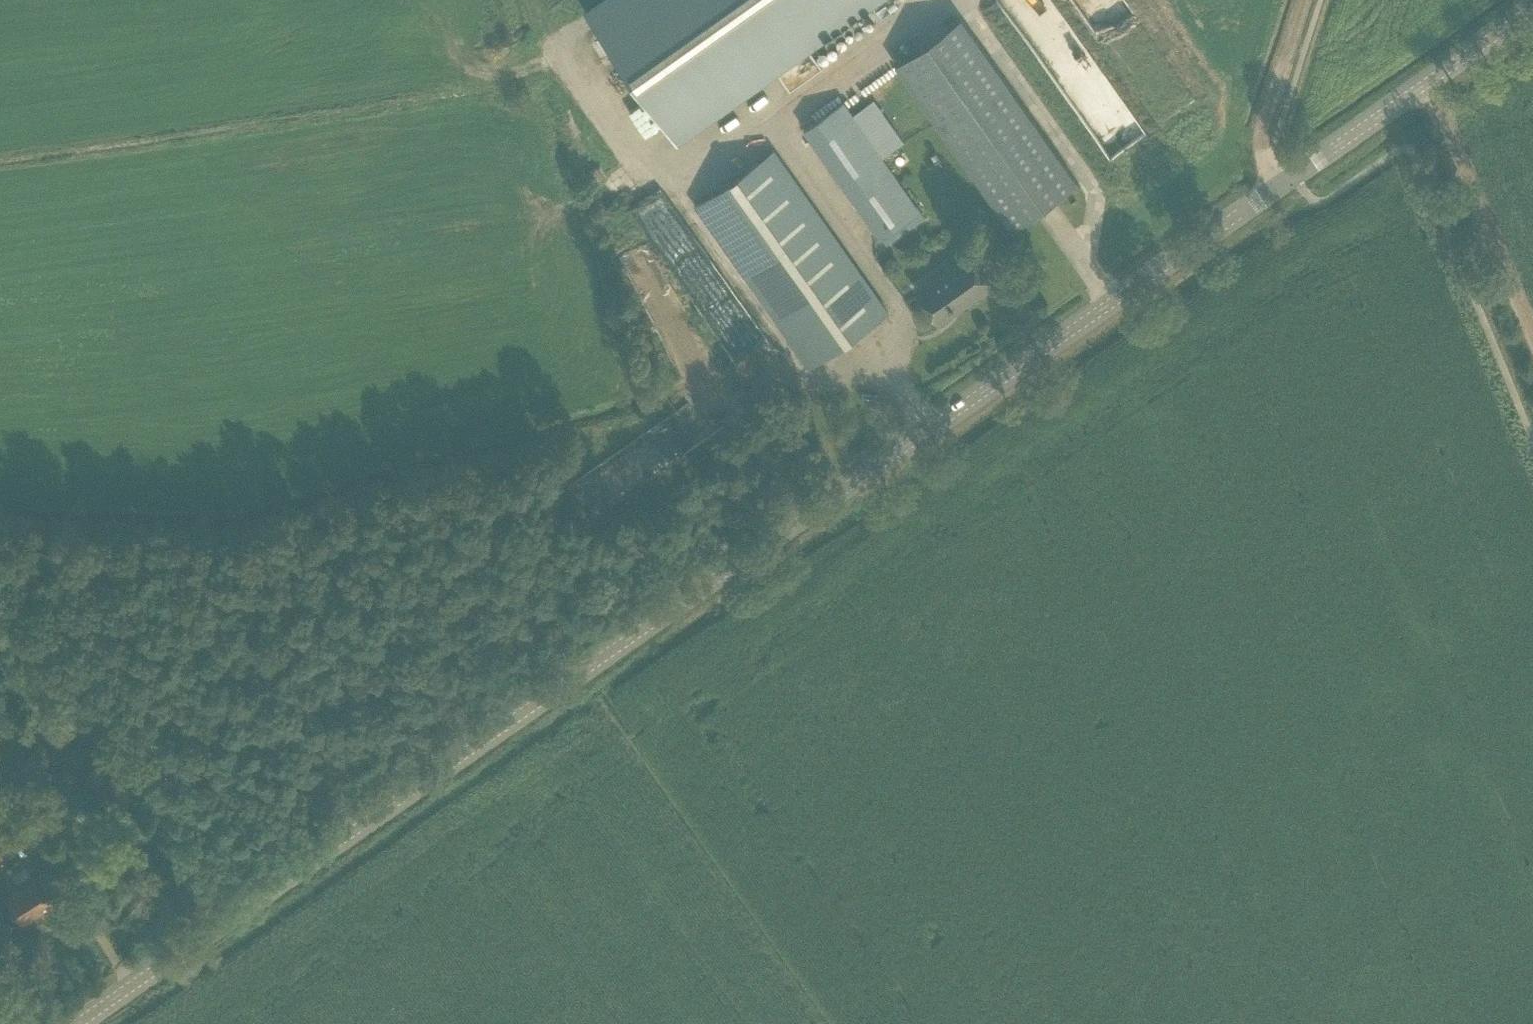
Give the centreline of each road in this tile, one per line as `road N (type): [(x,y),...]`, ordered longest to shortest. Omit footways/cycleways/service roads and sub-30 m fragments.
road 1 (tertiary): [(78,1023),(1532,9)]
road 2 (track): [(0,155),(547,78)]
road 3 (track): [(1423,86),(1532,340)]
road 4 (track): [(1260,147),(1304,0)]

